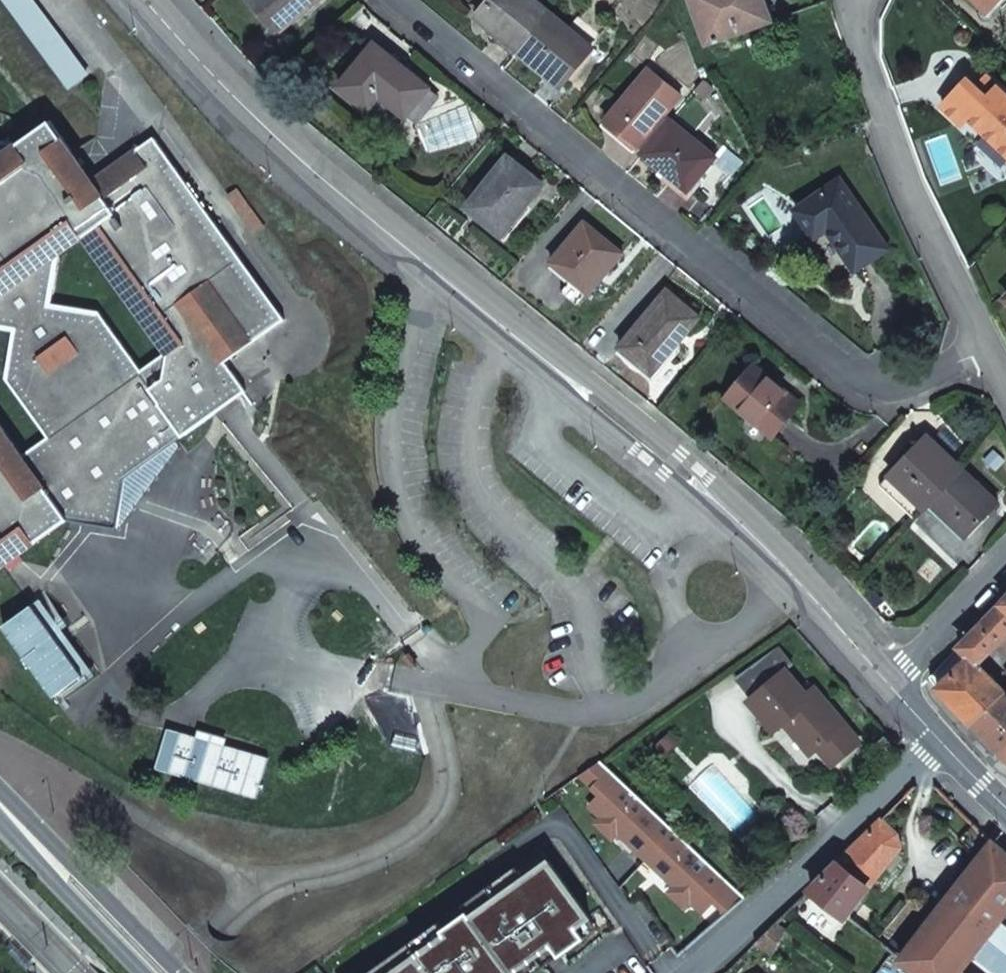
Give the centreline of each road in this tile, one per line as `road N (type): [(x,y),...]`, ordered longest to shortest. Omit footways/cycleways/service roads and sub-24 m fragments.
road 1 (tertiary): [(895,684),(740,519),(199,76),(138,0)]
road 2 (residential): [(981,350),(899,391),(854,378),(392,0)]
road 3 (residential): [(981,350),(903,185),(846,0)]
road 4 (residential): [(938,740),(685,972)]
road 5 (secondary): [(145,972),(0,823)]
road 6 (residential): [(895,684),(1005,575)]

